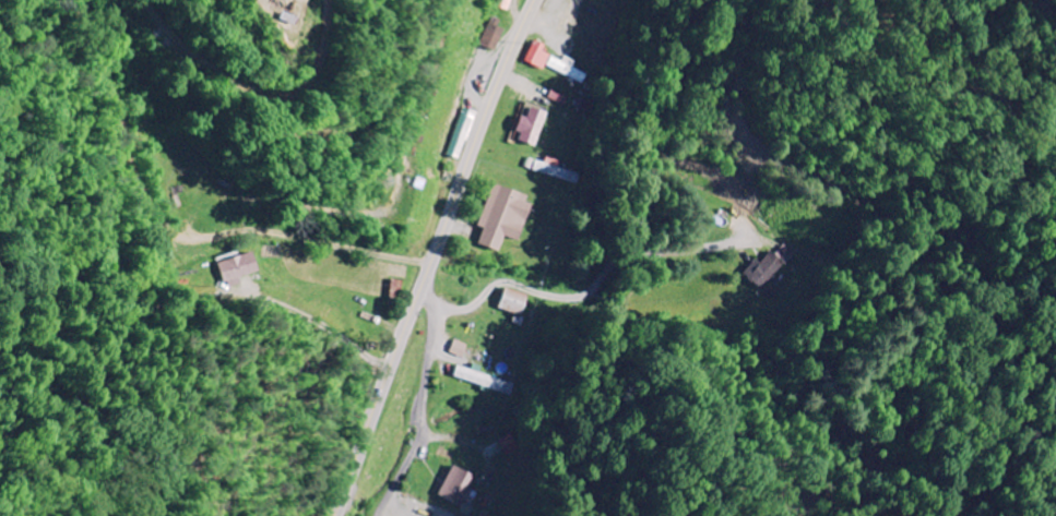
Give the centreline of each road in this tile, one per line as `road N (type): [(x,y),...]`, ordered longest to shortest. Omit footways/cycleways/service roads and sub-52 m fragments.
road 1 (secondary): [(539,0),(336,515)]
road 2 (residential): [(428,271),(434,314),(425,423),(382,515)]

